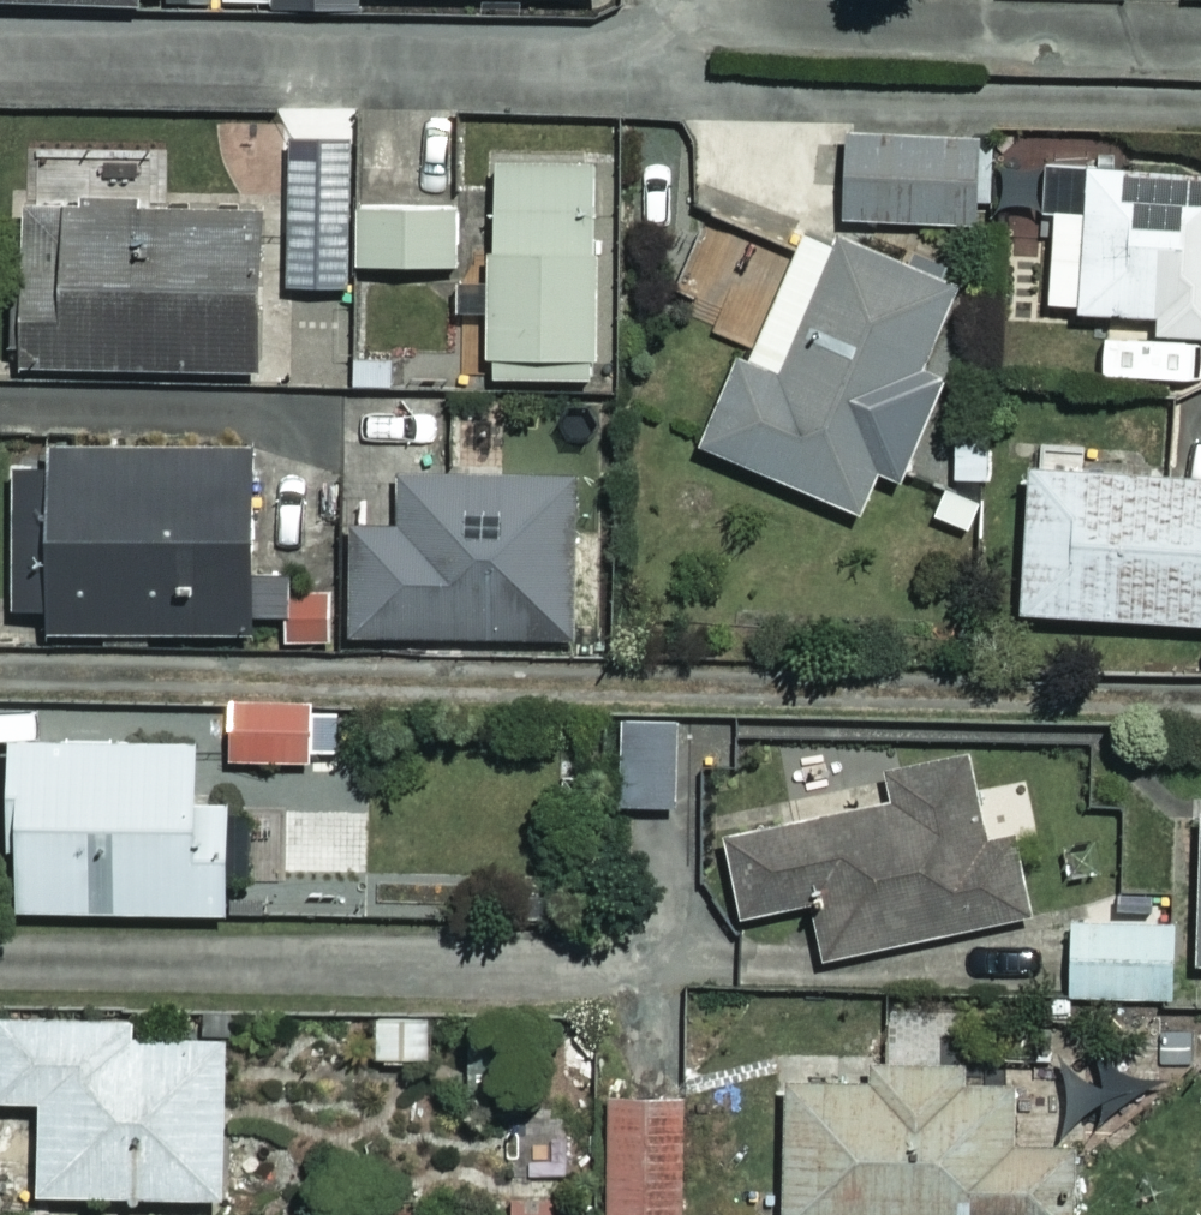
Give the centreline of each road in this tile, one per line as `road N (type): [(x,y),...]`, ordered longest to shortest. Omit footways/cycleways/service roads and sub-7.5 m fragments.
road 1 (residential): [(601,68),(0,58)]

